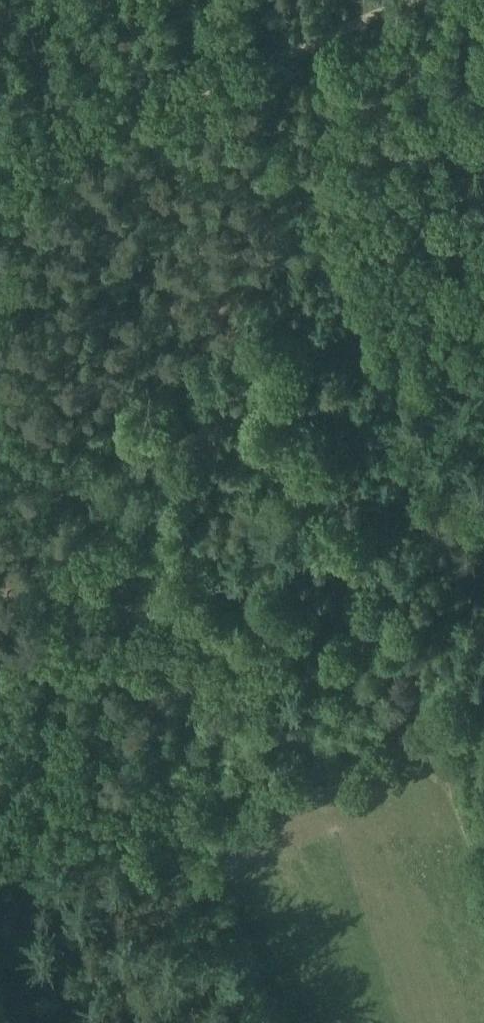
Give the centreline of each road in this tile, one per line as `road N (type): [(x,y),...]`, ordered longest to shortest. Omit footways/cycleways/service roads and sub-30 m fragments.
road 1 (track): [(483,746),(0,855)]
road 2 (track): [(409,0),(0,190)]

